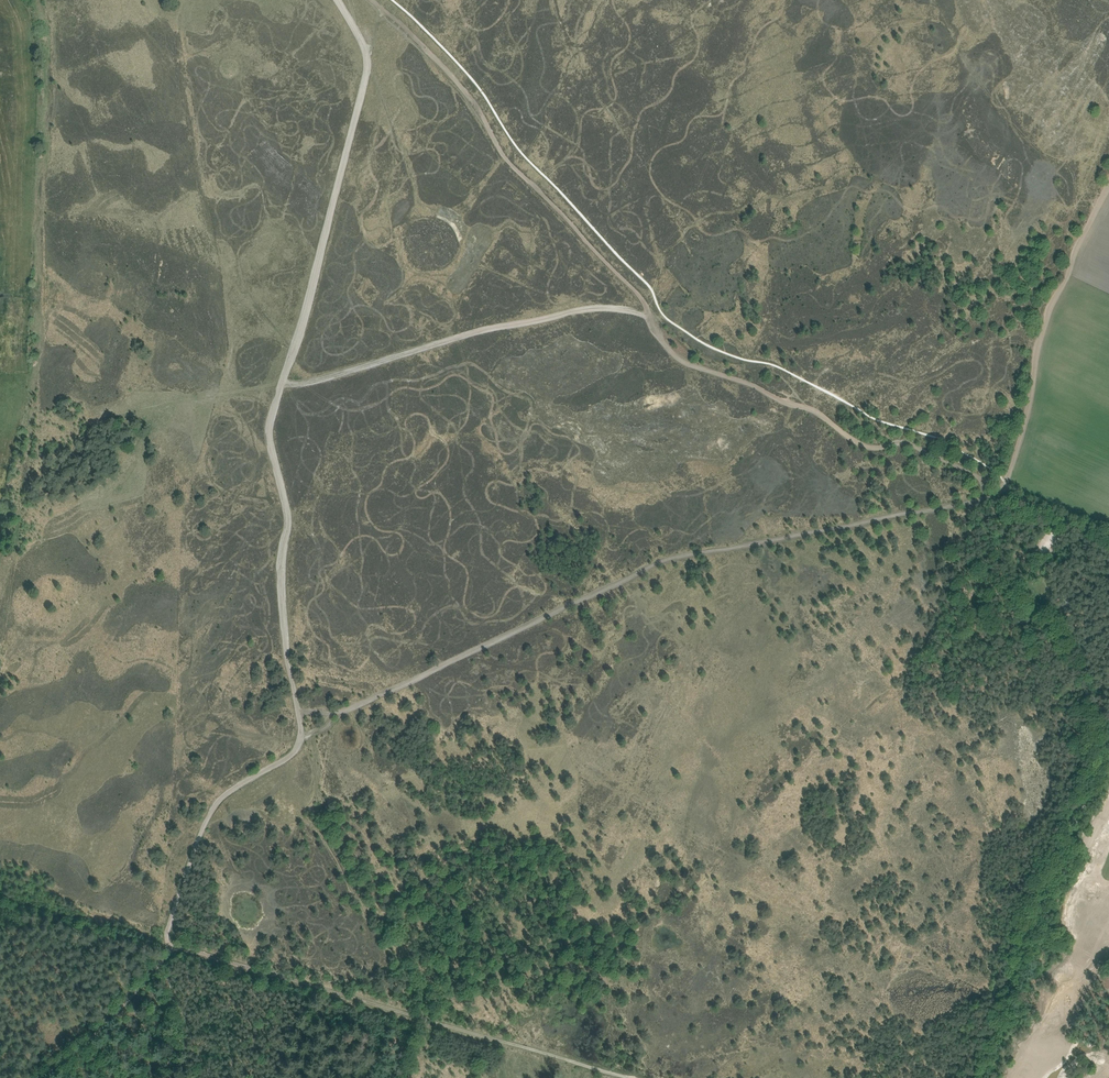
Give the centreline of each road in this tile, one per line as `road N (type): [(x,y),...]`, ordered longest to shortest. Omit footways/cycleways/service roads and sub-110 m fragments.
road 1 (track): [(370,0),(460,86),(506,161),(632,288),(677,358),(811,410),(852,440),(873,448),(904,443),(1002,490)]
road 2 (track): [(301,738),(283,606),(289,518),(270,431),(366,76),(365,51),(337,0)]
road 3 (track): [(1002,490),(659,562),(340,711),(301,738)]
road 4 (track): [(169,944),(635,1077)]
road 5 (track): [(650,316),(592,309),(283,384)]
road 6 (unclassified): [(985,1077),(1032,917),(1108,744)]
road 7 (track): [(1002,490),(1049,305),(1108,185)]
road 8 (track): [(169,944),(210,813),(222,797),(289,757),(301,738)]
road 9 (track): [(38,1077),(95,1036),(169,944)]

